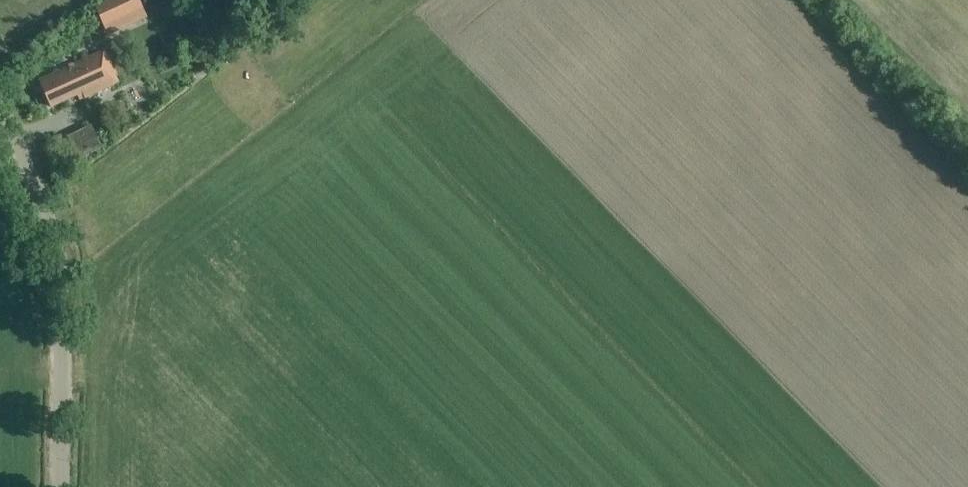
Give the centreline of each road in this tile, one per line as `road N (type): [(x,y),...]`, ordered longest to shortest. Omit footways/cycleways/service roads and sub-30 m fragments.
road 1 (unclassified): [(60,486),(56,257),(0,110)]

